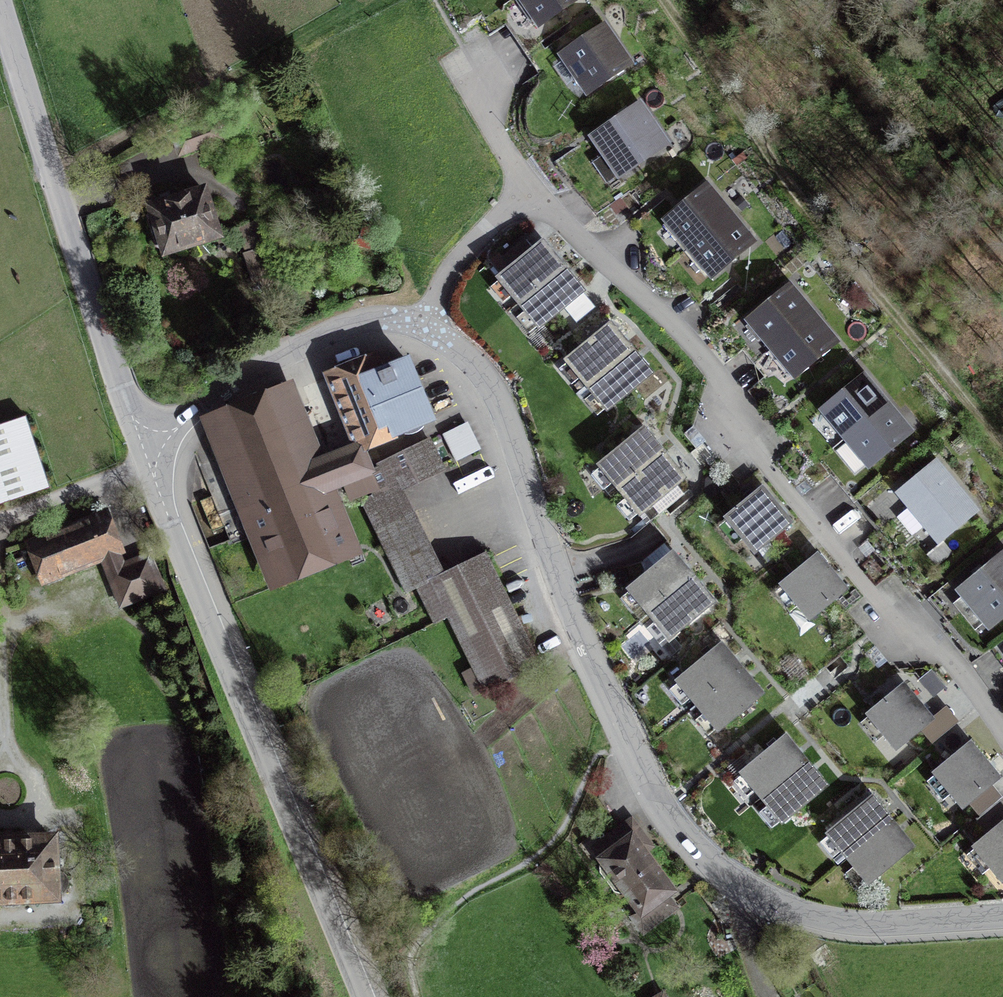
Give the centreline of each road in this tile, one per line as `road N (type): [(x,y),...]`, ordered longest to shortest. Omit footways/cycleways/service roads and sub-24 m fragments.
road 1 (tertiary): [(1002,916),(864,924),(806,914),(757,894),(692,844),(660,807),(608,708),(498,397),(474,364),(424,327),(378,319),(341,329),(143,448)]
road 2 (tertiary): [(365,996),(143,448)]
road 3 (track): [(661,0),(751,136),(1002,444)]
road 4 (tertiary): [(143,448),(0,10)]
road 5 (track): [(381,0),(55,179)]

